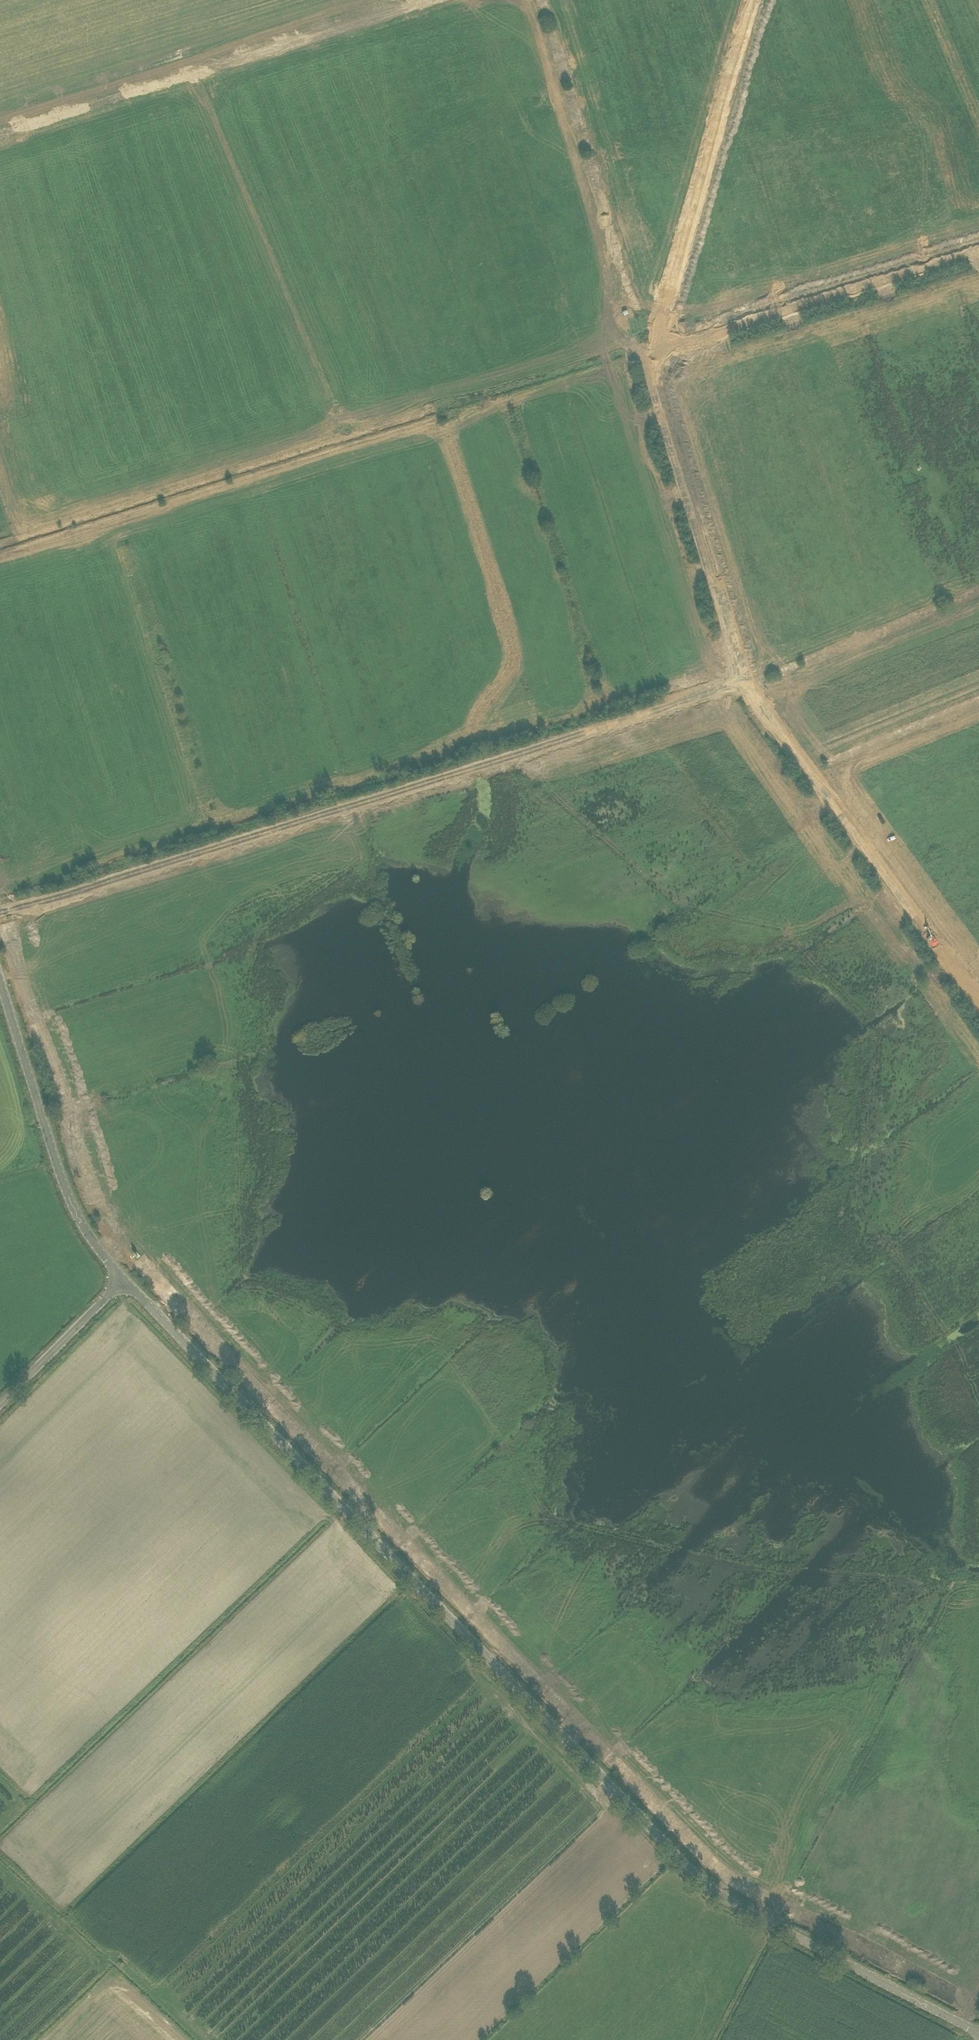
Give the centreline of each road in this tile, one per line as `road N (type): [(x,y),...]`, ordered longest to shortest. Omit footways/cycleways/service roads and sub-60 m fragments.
road 1 (unclassified): [(978,2028),(710,1890),(113,1273)]
road 2 (track): [(739,685),(0,914)]
road 3 (track): [(739,685),(644,367),(651,355),(978,253)]
road 4 (track): [(978,1013),(739,685)]
road 5 (unclassified): [(113,1273),(65,1189),(0,989)]
road 6 (unclassified): [(0,1395),(113,1273)]

